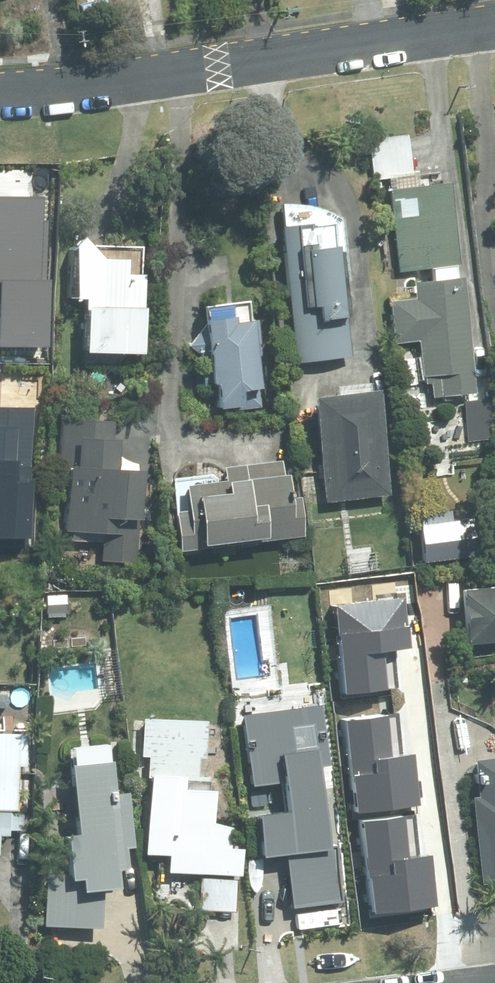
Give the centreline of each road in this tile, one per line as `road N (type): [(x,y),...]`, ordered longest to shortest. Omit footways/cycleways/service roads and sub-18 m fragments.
road 1 (residential): [(494,27),(220,69),(0,92)]

